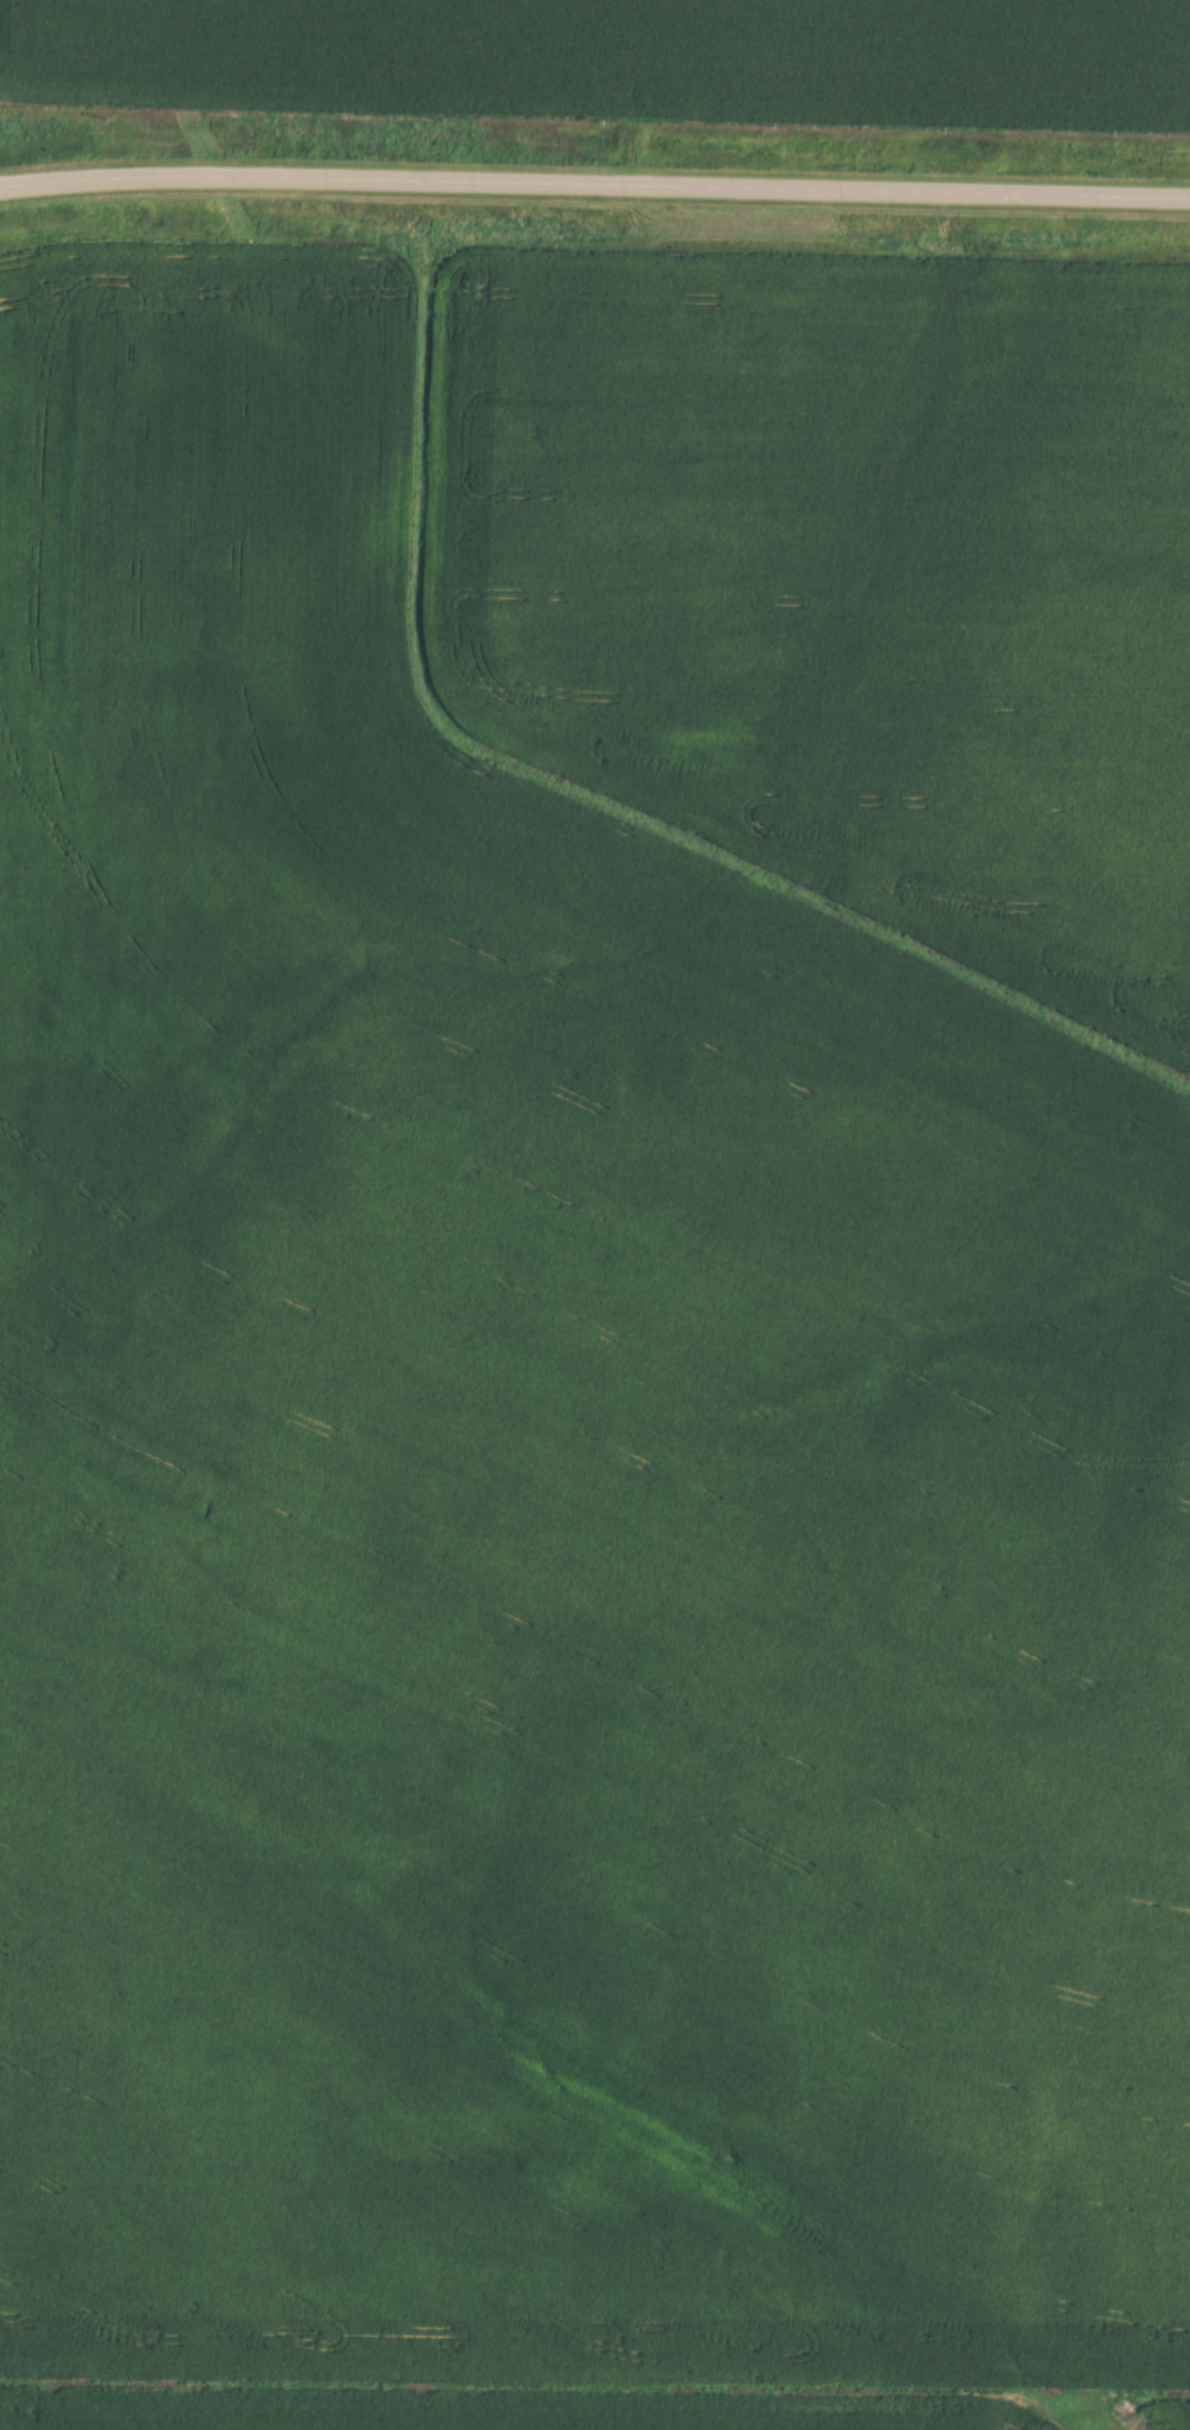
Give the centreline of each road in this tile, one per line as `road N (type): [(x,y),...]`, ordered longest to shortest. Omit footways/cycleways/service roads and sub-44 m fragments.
road 1 (secondary): [(0,185),(289,171),(1189,194)]

